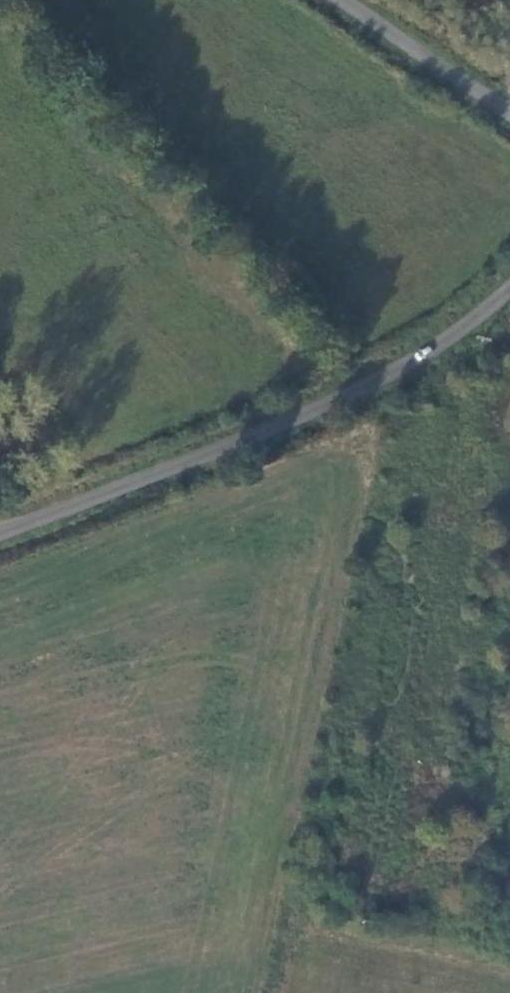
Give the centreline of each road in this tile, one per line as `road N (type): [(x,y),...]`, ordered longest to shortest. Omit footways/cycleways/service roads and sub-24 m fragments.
road 1 (unclassified): [(0,548),(178,485),(456,343),(509,293)]
road 2 (unclassified): [(509,110),(351,0)]

